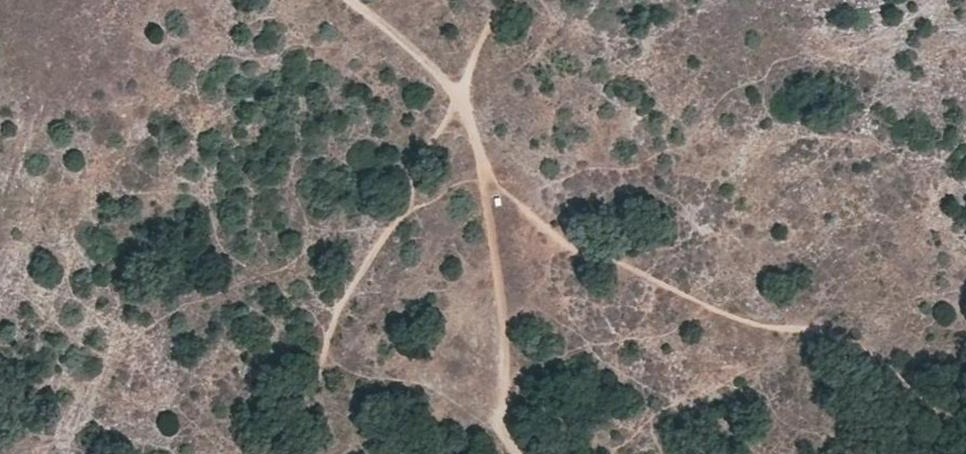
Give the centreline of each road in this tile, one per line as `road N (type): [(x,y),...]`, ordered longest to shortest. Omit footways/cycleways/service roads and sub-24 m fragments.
road 1 (track): [(495,170),(563,247),(644,275),(724,319),(824,342),(866,361),(965,431)]
road 2 (track): [(260,453),(504,0)]
road 3 (track): [(495,170),(507,453)]
road 4 (track): [(350,0),(423,59),(495,170)]

